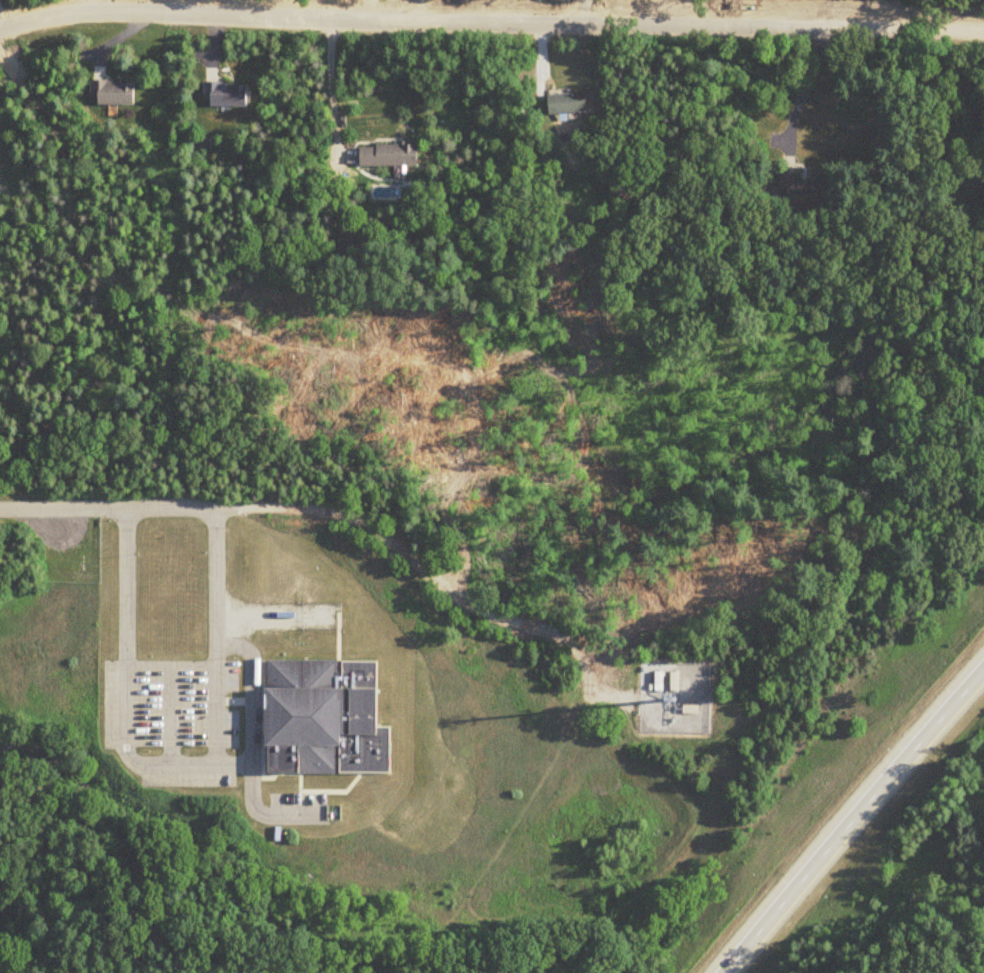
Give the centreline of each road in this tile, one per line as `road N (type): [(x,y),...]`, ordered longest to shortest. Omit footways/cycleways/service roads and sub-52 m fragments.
road 1 (residential): [(983,29),(138,12),(0,29)]
road 2 (motorway): [(983,678),(733,972)]
road 3 (residential): [(0,748),(48,754),(93,797),(124,876),(143,972)]

